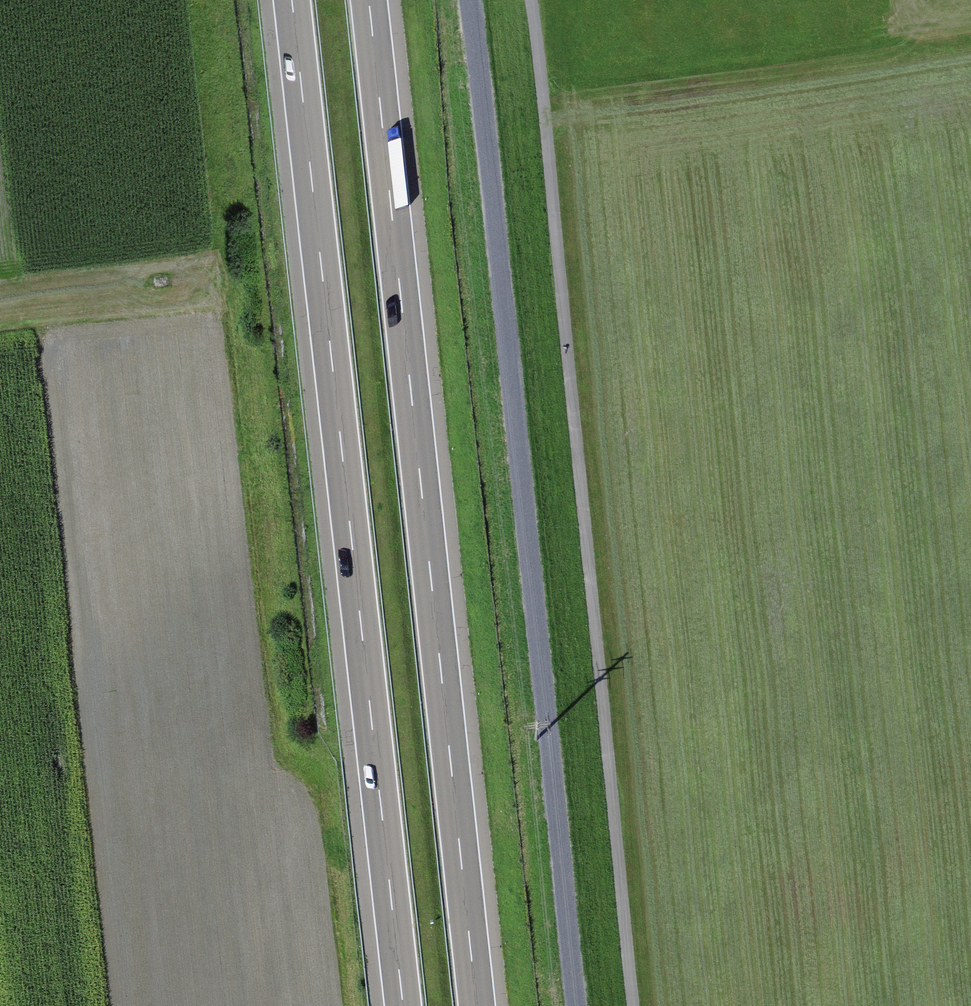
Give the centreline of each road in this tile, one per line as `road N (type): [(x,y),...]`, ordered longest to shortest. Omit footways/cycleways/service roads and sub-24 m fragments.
road 1 (motorway): [(291,0),(401,1005)]
road 2 (motorway): [(477,1005),(369,0)]
road 3 (track): [(471,0),(578,1005)]
road 4 (track): [(535,0),(640,1005)]

